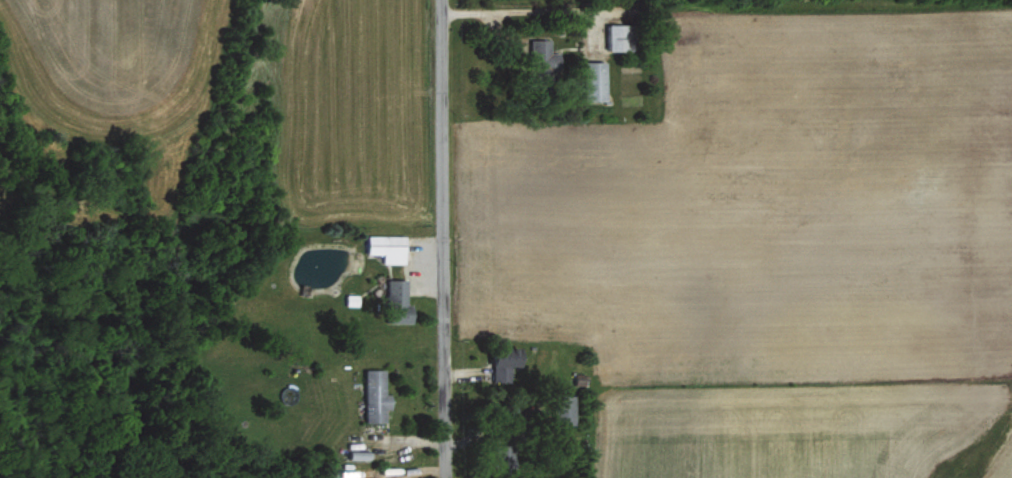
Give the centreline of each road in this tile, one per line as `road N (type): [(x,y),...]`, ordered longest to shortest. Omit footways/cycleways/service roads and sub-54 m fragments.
road 1 (residential): [(440,477),(434,0)]

